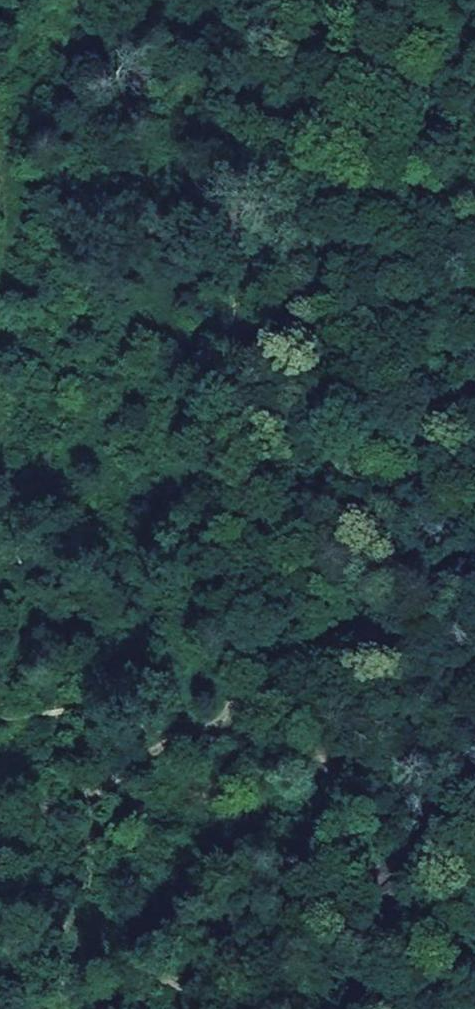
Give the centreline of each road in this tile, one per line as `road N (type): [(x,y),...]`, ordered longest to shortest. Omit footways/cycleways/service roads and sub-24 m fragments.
road 1 (track): [(294,0),(231,256),(238,671),(189,739),(147,758)]
road 2 (track): [(474,567),(468,745),(474,921)]

